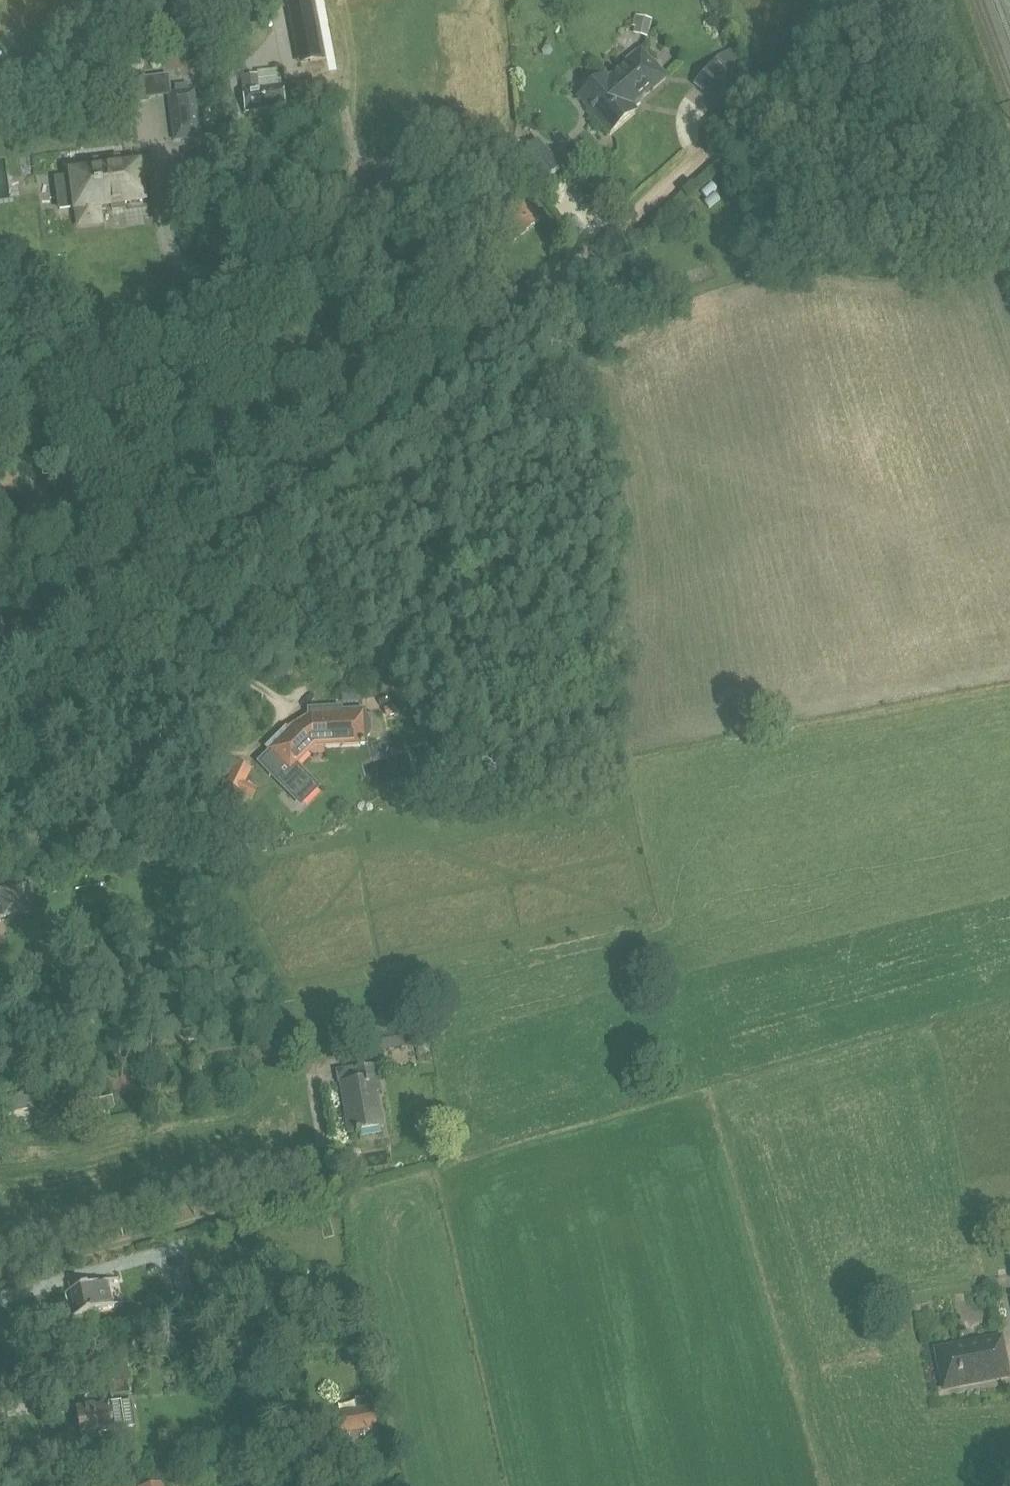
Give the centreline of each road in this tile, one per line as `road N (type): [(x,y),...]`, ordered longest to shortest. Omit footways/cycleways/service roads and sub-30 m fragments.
road 1 (track): [(0,775),(227,557),(699,165),(786,82)]
road 2 (track): [(335,0),(329,17),(387,311),(520,312)]

